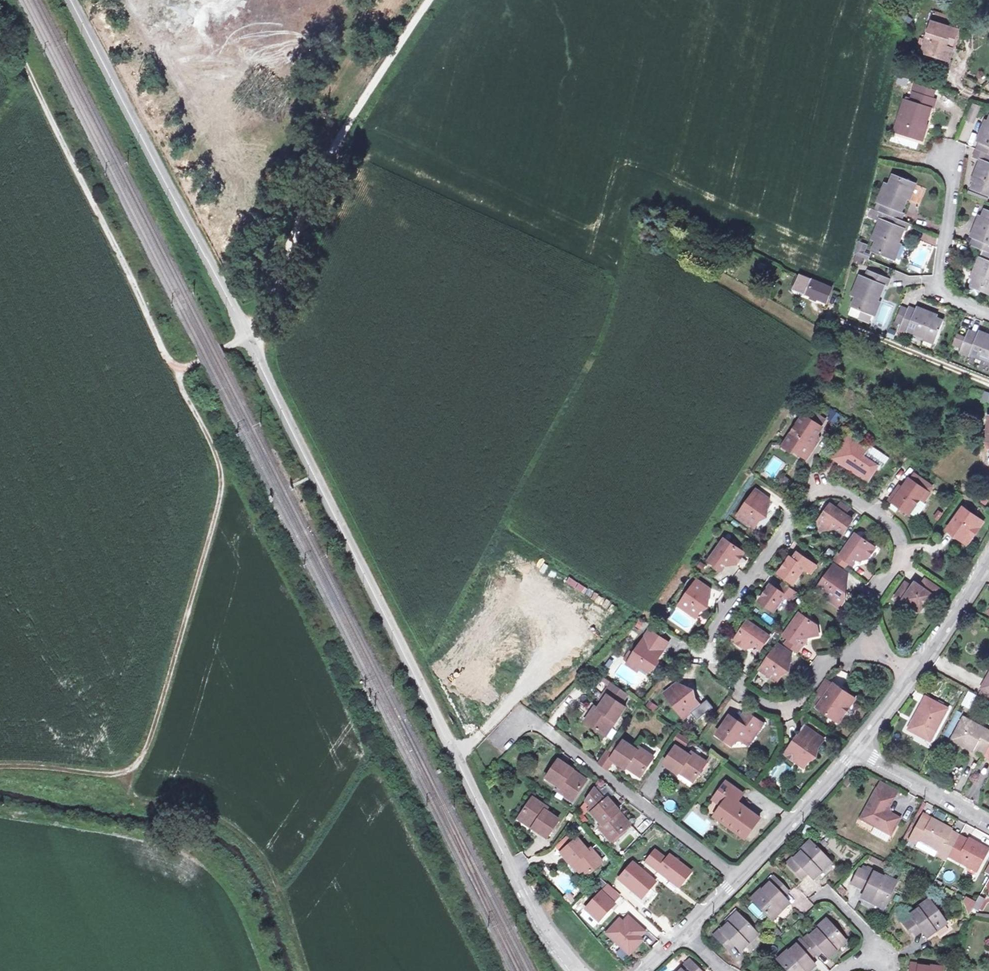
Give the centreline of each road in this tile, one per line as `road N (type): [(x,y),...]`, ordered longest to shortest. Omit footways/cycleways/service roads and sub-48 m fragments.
road 1 (unclassified): [(576,970),(509,866),(249,337)]
road 2 (track): [(0,765),(106,773),(130,767),(147,737),(224,473),(178,366)]
road 3 (residential): [(901,560),(896,527),(849,494),(820,494),(796,515),(713,643),(723,671),(783,706),(799,702),(864,637)]
road 4 (unclassified): [(249,337),(178,366),(165,351),(0,8)]
road 5 (track): [(249,337),(263,329),(312,184),(426,0)]
road 6 (unclassified): [(249,337),(74,0)]
road 7 (track): [(106,773),(126,795),(191,813),(253,846),(304,970)]
road 8 (residential): [(738,877),(517,711),(501,728)]
road 9 (residential): [(946,157),(942,291),(988,313)]
road 10 (unclassified): [(855,753),(738,877)]
road 11 (residential): [(855,753),(988,826)]
road 12 (unclassified): [(988,559),(914,675)]

